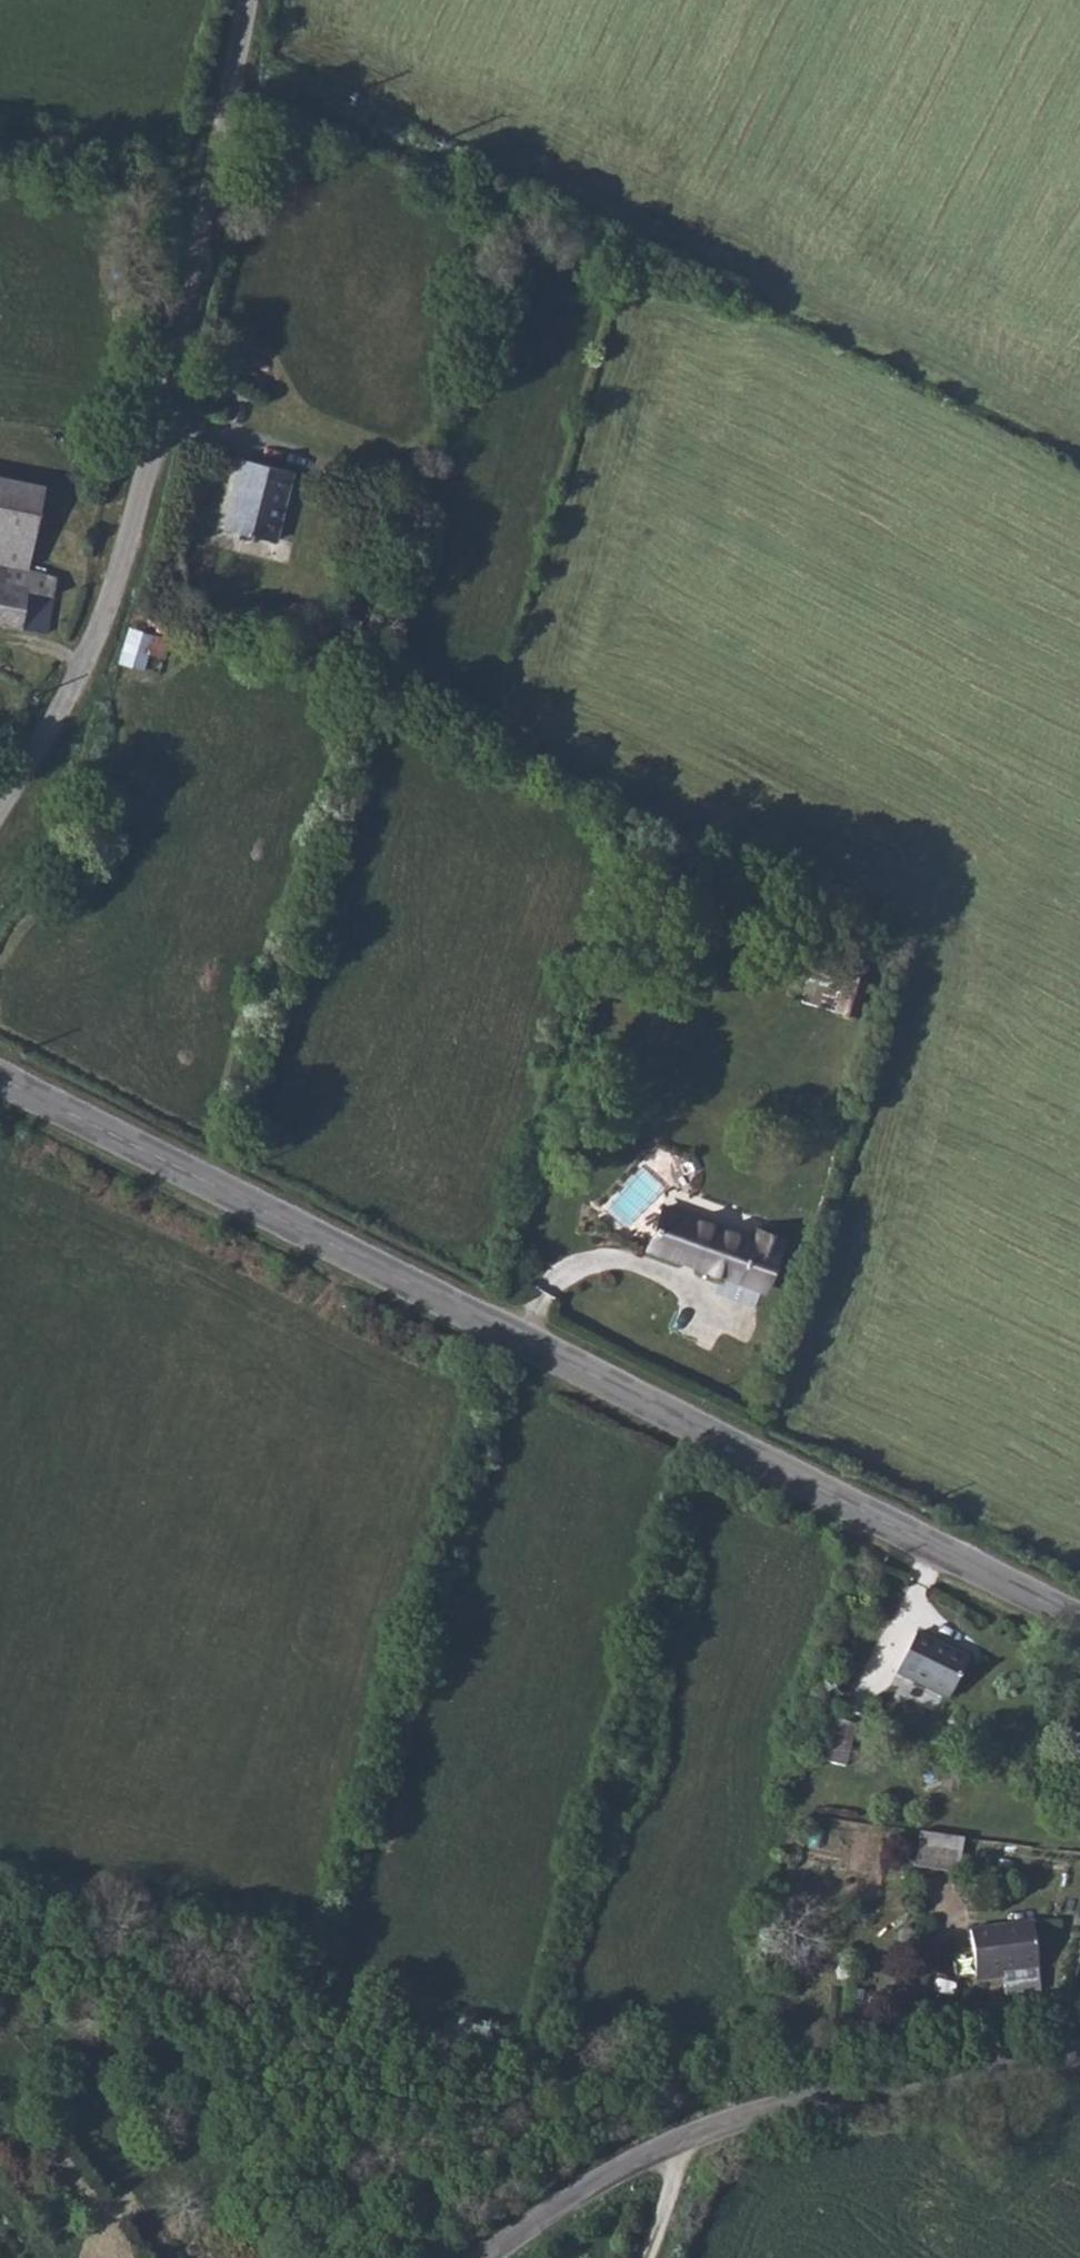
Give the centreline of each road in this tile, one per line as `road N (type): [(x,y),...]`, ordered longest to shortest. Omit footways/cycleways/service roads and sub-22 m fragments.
road 1 (unclassified): [(0,1082),(1079,1618)]
road 2 (unclassified): [(0,814),(52,731),(109,606),(169,381),(245,0)]
road 3 (unclassified): [(485,2257),(594,2178),(696,2128),(782,2104),(1079,2055)]
road 4 (track): [(696,2128),(644,2257)]

